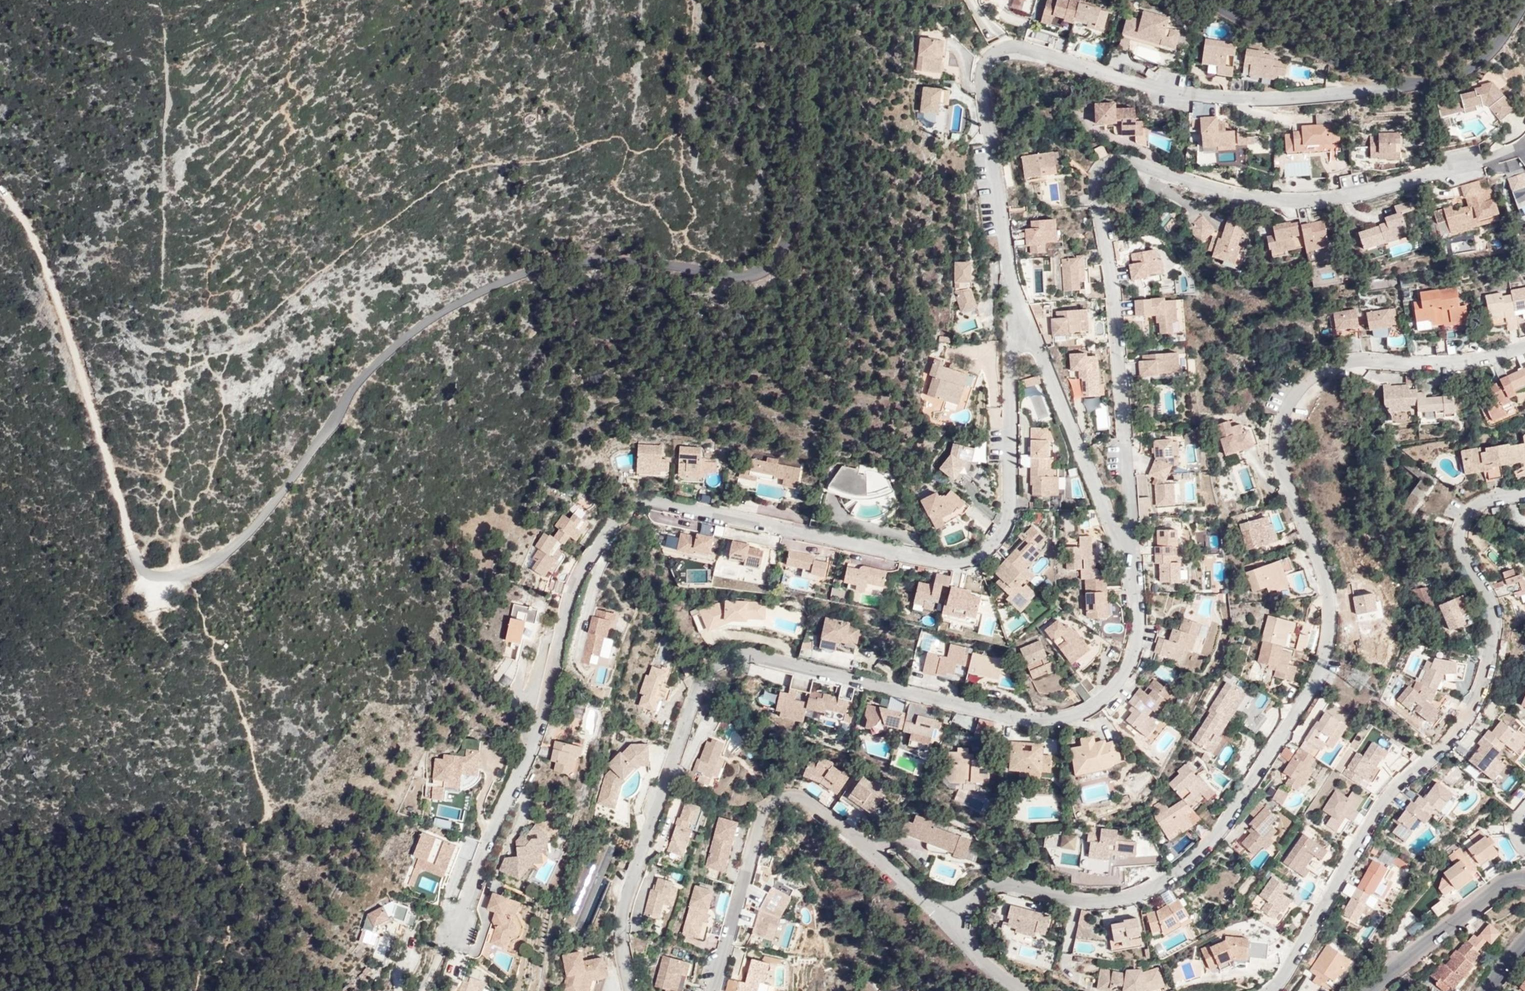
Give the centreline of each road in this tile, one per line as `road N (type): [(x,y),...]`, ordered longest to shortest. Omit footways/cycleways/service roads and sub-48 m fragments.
road 1 (residential): [(456,933),(537,732),(570,596),(616,517),(659,504),(947,564),(976,558),(1009,525),(1013,347),(1031,334)]
road 2 (unclassified): [(131,545),(147,572),(162,575),(229,549),(272,505),(373,366),(490,288),(565,262),(733,273),(766,267),(784,244),(793,212),(793,0)]
road 3 (residential): [(1524,345),(1479,360),(1333,366),(1304,381),(1277,424),(1276,451),(1328,594),(1327,646),(1213,838),(1140,894),(1092,902),(992,888),(949,922)]
road 4 (residential): [(1117,540),(1135,591),(1138,636),(1118,683),(1081,711),(1015,719),(749,657),(705,674),(623,903),(620,946),(632,990)]
road 5 (residential): [(1462,168),(1325,202),(1216,195),(1135,166),(1117,164),(1098,176),(1131,512),(1117,540)]
road 6 (residential): [(1392,81),(1313,96),(1221,98),(1025,48),(995,53),(982,91),(1010,275),(1031,334)]
road 7 (residential): [(1269,990),(1382,804),(1468,714),(1495,621),(1488,591),(1463,552),(1461,523),(1479,502),(1524,493)]
road 8 (residential): [(713,990),(759,820),(781,797),(803,799),(841,826),(949,922)]
road 9 (track): [(0,191),(42,256),(131,545)]
road 10 (residential): [(1031,334),(1117,540)]
road 11 (unclassified): [(1200,0),(1263,33),(1392,81)]
road 12 (residential): [(1370,990),(1501,884),(1524,880)]
road 13 (unclassified): [(1392,81),(1463,73),(1524,1)]

